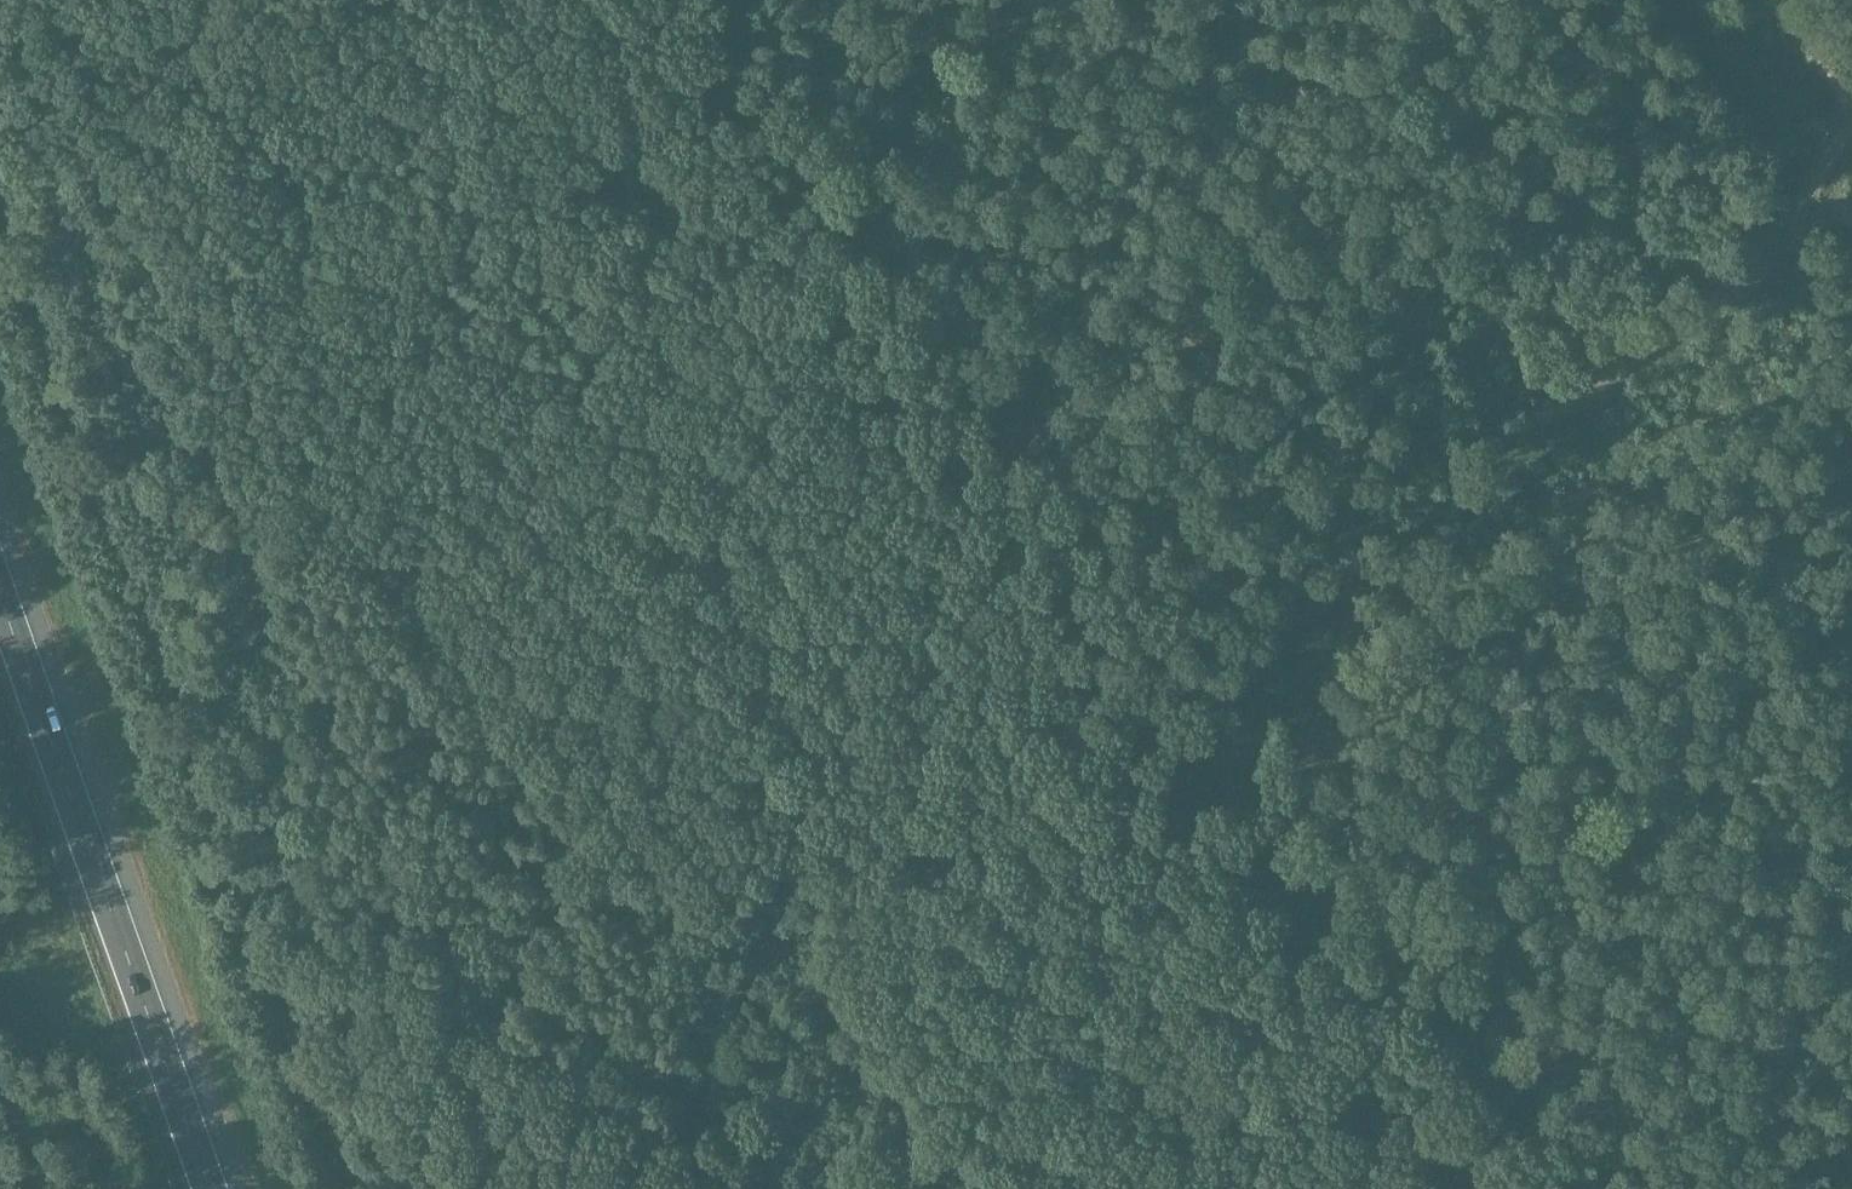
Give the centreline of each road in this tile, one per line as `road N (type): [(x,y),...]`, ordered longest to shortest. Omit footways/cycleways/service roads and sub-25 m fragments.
road 1 (track): [(1851,124),(1747,264),(1450,498),(1291,681),(1183,751),(728,1113)]
road 2 (track): [(251,880),(380,901),(512,960),(688,1080),(800,1188)]
road 3 (motorway): [(210,1188),(0,591)]
road 4 (track): [(356,1188),(273,947),(272,904),(251,880),(184,687)]

